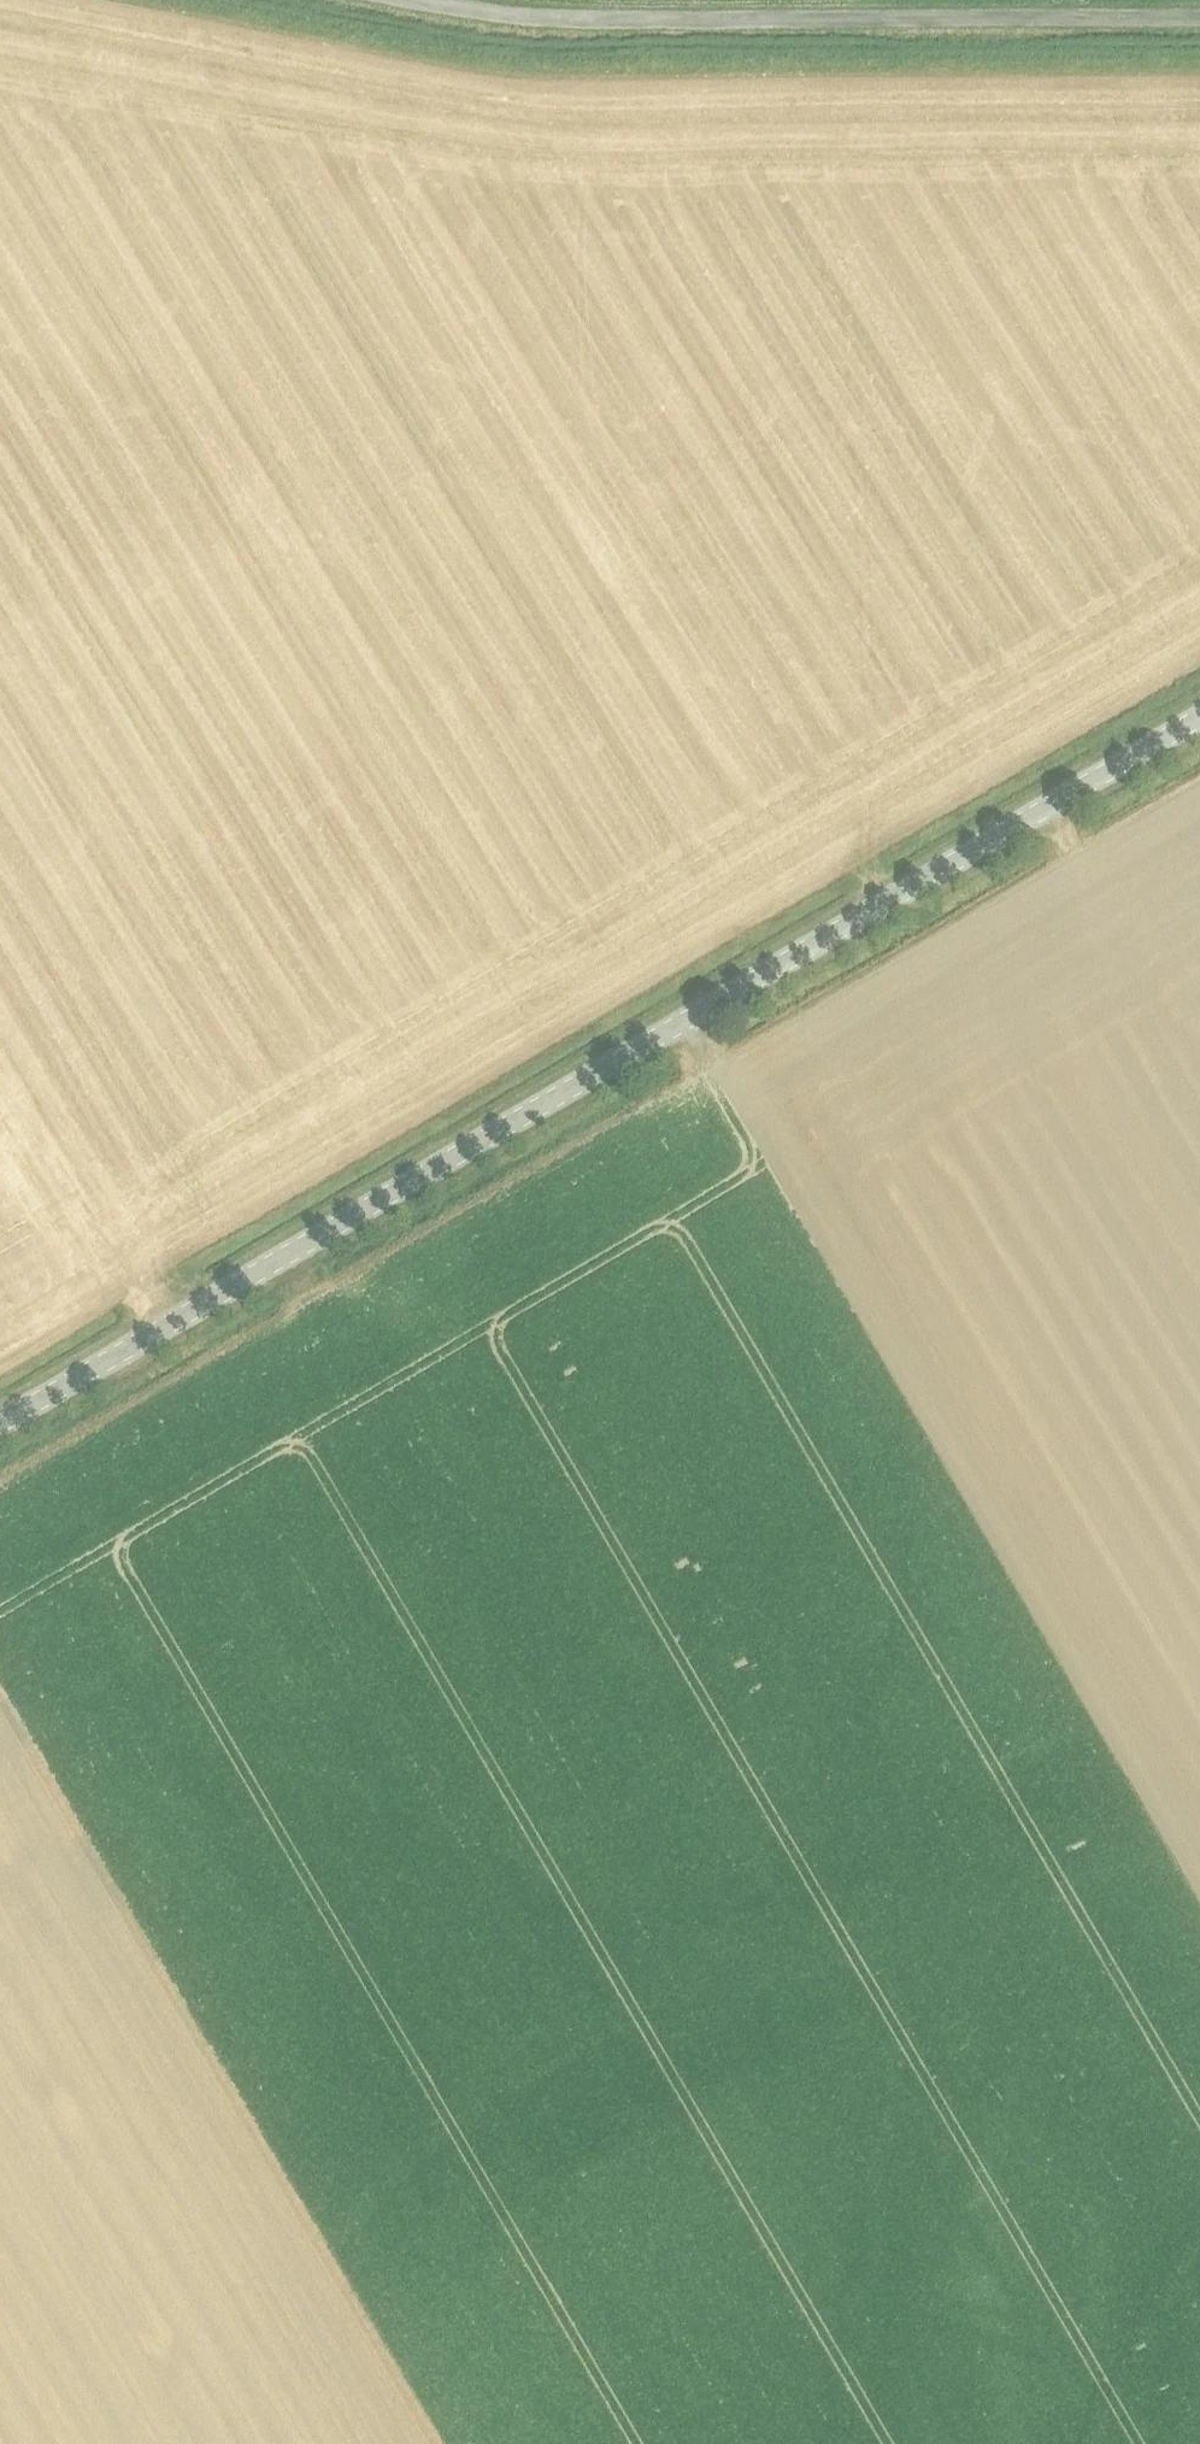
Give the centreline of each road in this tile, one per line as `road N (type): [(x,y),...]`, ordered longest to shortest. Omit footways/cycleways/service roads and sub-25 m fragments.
road 1 (unclassified): [(0,1425),(1199,721)]

